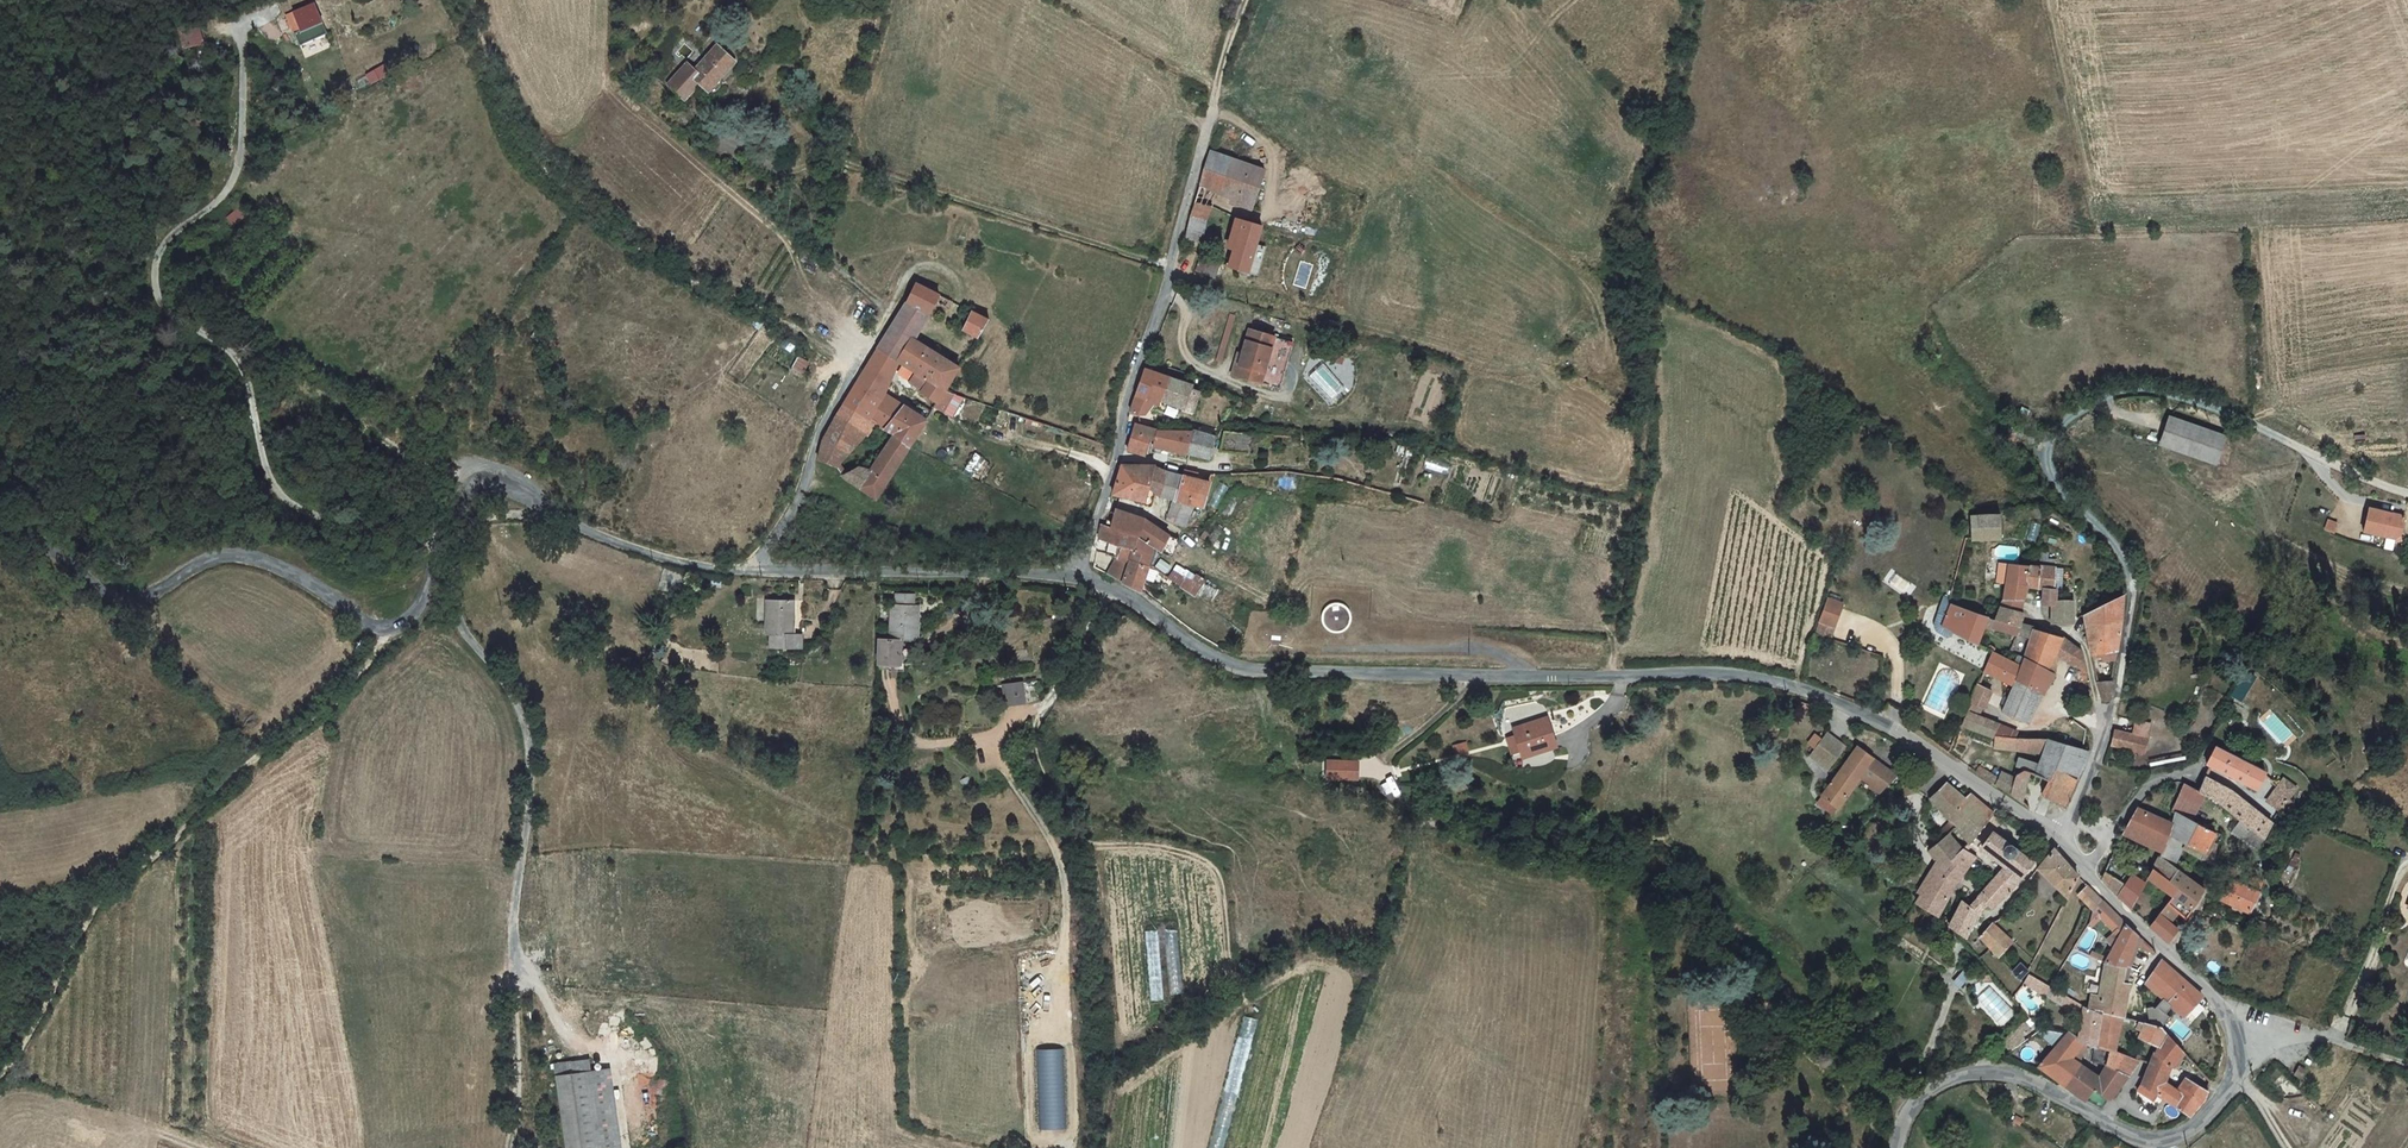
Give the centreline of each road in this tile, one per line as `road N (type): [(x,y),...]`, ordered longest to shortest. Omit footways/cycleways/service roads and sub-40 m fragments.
road 1 (unclassified): [(2056,838),(1908,737),(1762,678),(1238,668),(1144,604),(1073,572)]
road 2 (unclassified): [(559,519),(505,478),(480,477),(461,487),(422,604),(387,629),(369,626),(291,573),(254,557),(214,557),(152,592),(115,592),(0,537)]
road 3 (unclassified): [(2108,725),(2132,592),(2127,569),(2112,540),(2065,497),(2048,459),(2061,425),(2081,409),(2145,391),(2221,409),(2407,493)]
road 4 (residential): [(559,519),(473,522),(455,561),(458,618),(509,691),(526,740),(530,799),(513,957),(562,1033)]
road 5 (track): [(0,1078),(86,921),(221,791),(341,699),(387,629)]
road 6 (residential): [(1212,108),(1118,454),(1073,572)]
road 7 (unclassified): [(1896,1147),(1910,1106),(1934,1087),(1998,1072),(2134,1137),(2178,1135),(2231,1084),(2230,1036)]
road 8 (track): [(836,161),(1170,264)]
road 9 (unclassified): [(1073,572),(752,571)]
road 10 (residential): [(888,313),(819,432),(804,486),(752,571)]
road 11 (unclassified): [(2230,1036),(2212,997),(2056,838)]
road 12 (unclassified): [(752,571),(684,564),(559,519)]
road 13 (track): [(513,957),(517,1067),(508,1147)]
road 14 (residential): [(2407,1067),(2320,1037),(2230,1036)]
road 15 (track): [(788,230),(888,313)]
road 16 (unclassified): [(2056,838),(2108,725)]

